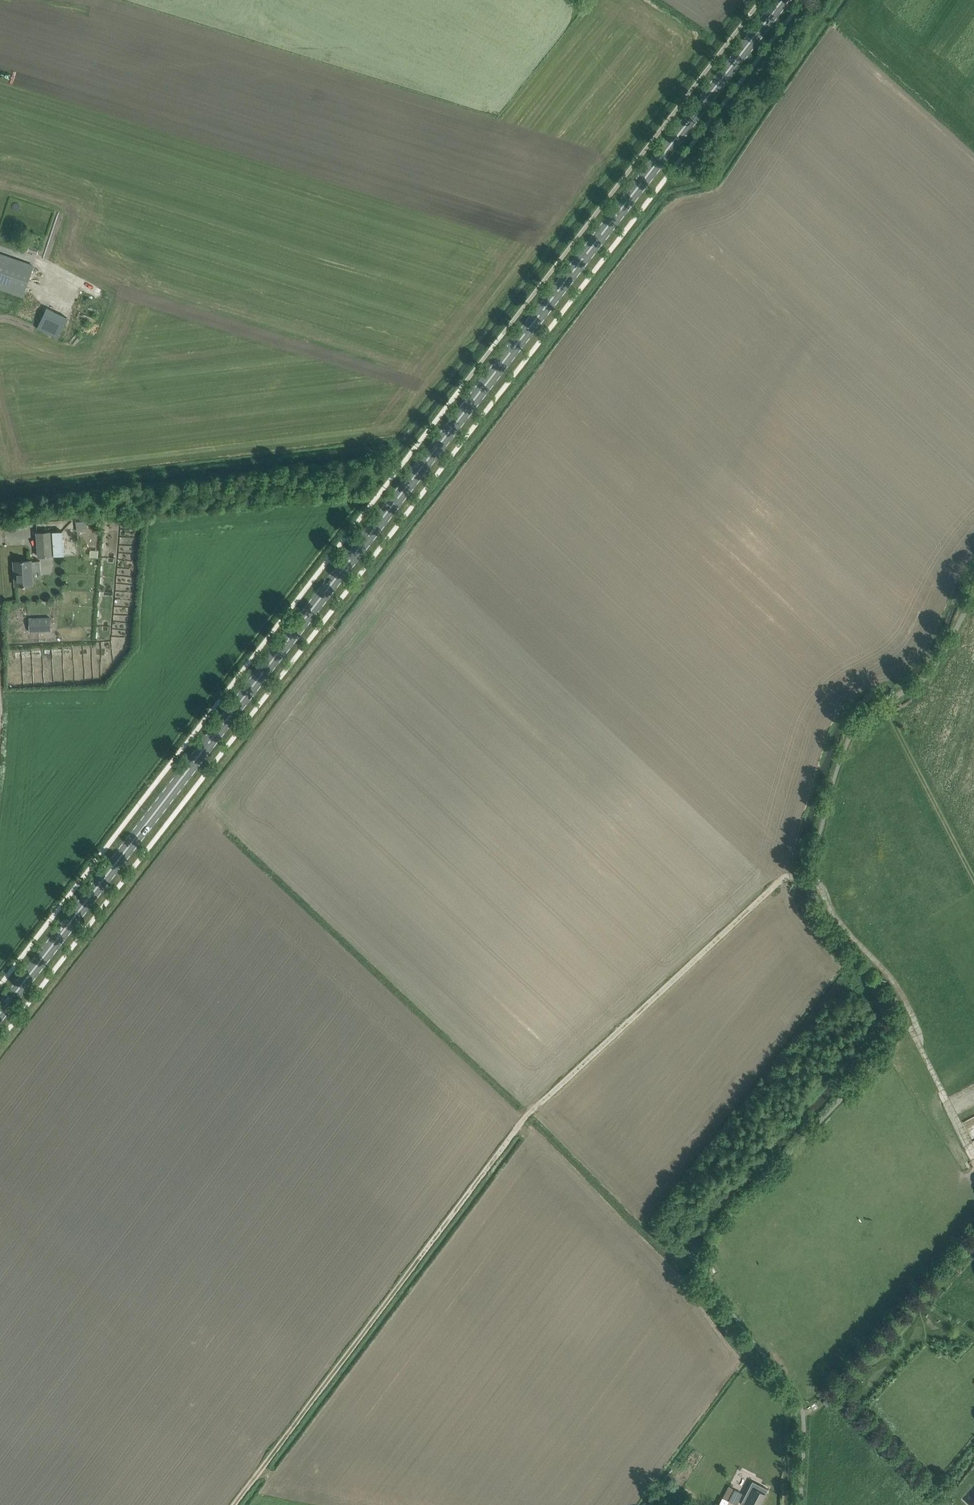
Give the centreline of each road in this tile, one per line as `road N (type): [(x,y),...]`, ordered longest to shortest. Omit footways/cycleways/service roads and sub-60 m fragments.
road 1 (primary): [(0,1009),(785,0)]
road 2 (track): [(236,1504),(527,1117),(770,893),(789,879),(812,879)]
road 3 (track): [(890,700),(895,728),(973,878)]

